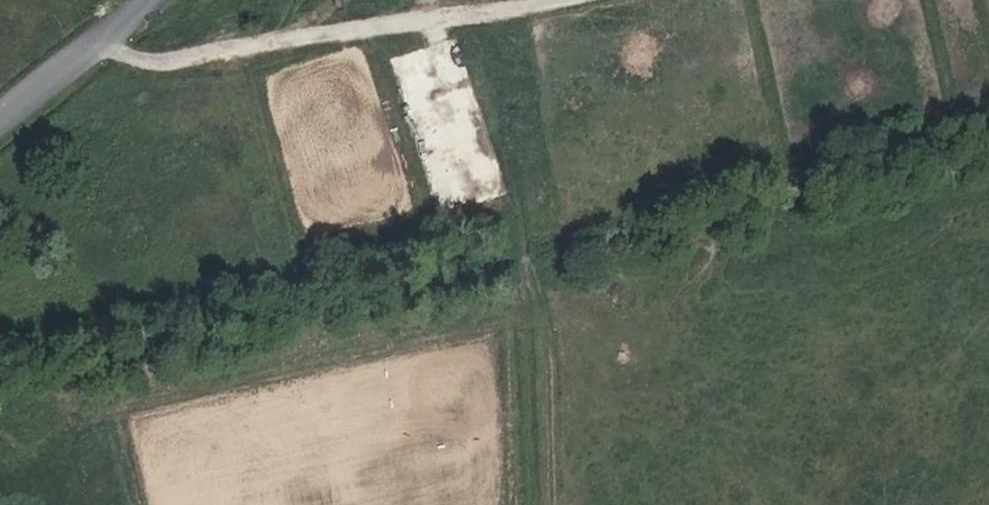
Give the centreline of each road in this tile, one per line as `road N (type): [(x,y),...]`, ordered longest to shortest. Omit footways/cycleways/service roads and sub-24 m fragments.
road 1 (unclassified): [(0,118),(138,4)]

